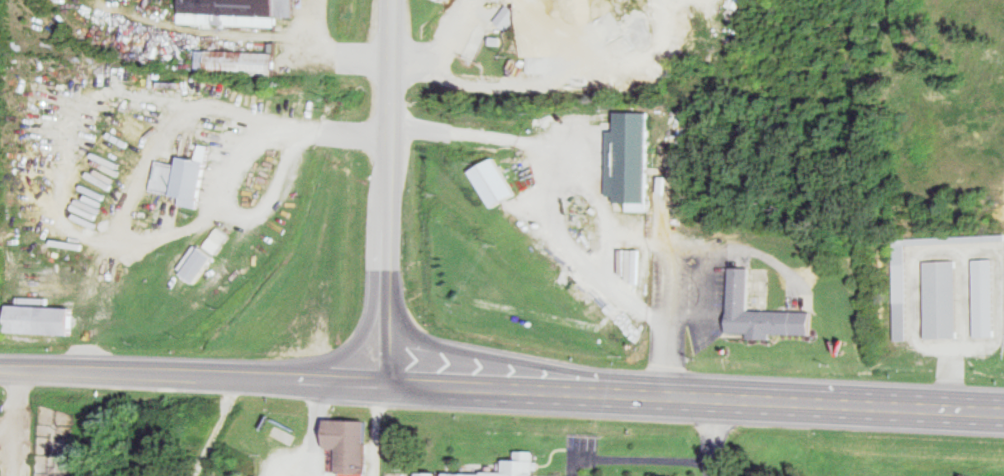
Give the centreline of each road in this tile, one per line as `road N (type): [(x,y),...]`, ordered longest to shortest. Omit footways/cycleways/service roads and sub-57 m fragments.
road 1 (secondary): [(389,382),(1003,413)]
road 2 (secondary): [(0,369),(389,382)]
road 3 (secondary): [(388,0),(387,199)]
road 4 (secondary): [(387,199),(389,382)]

